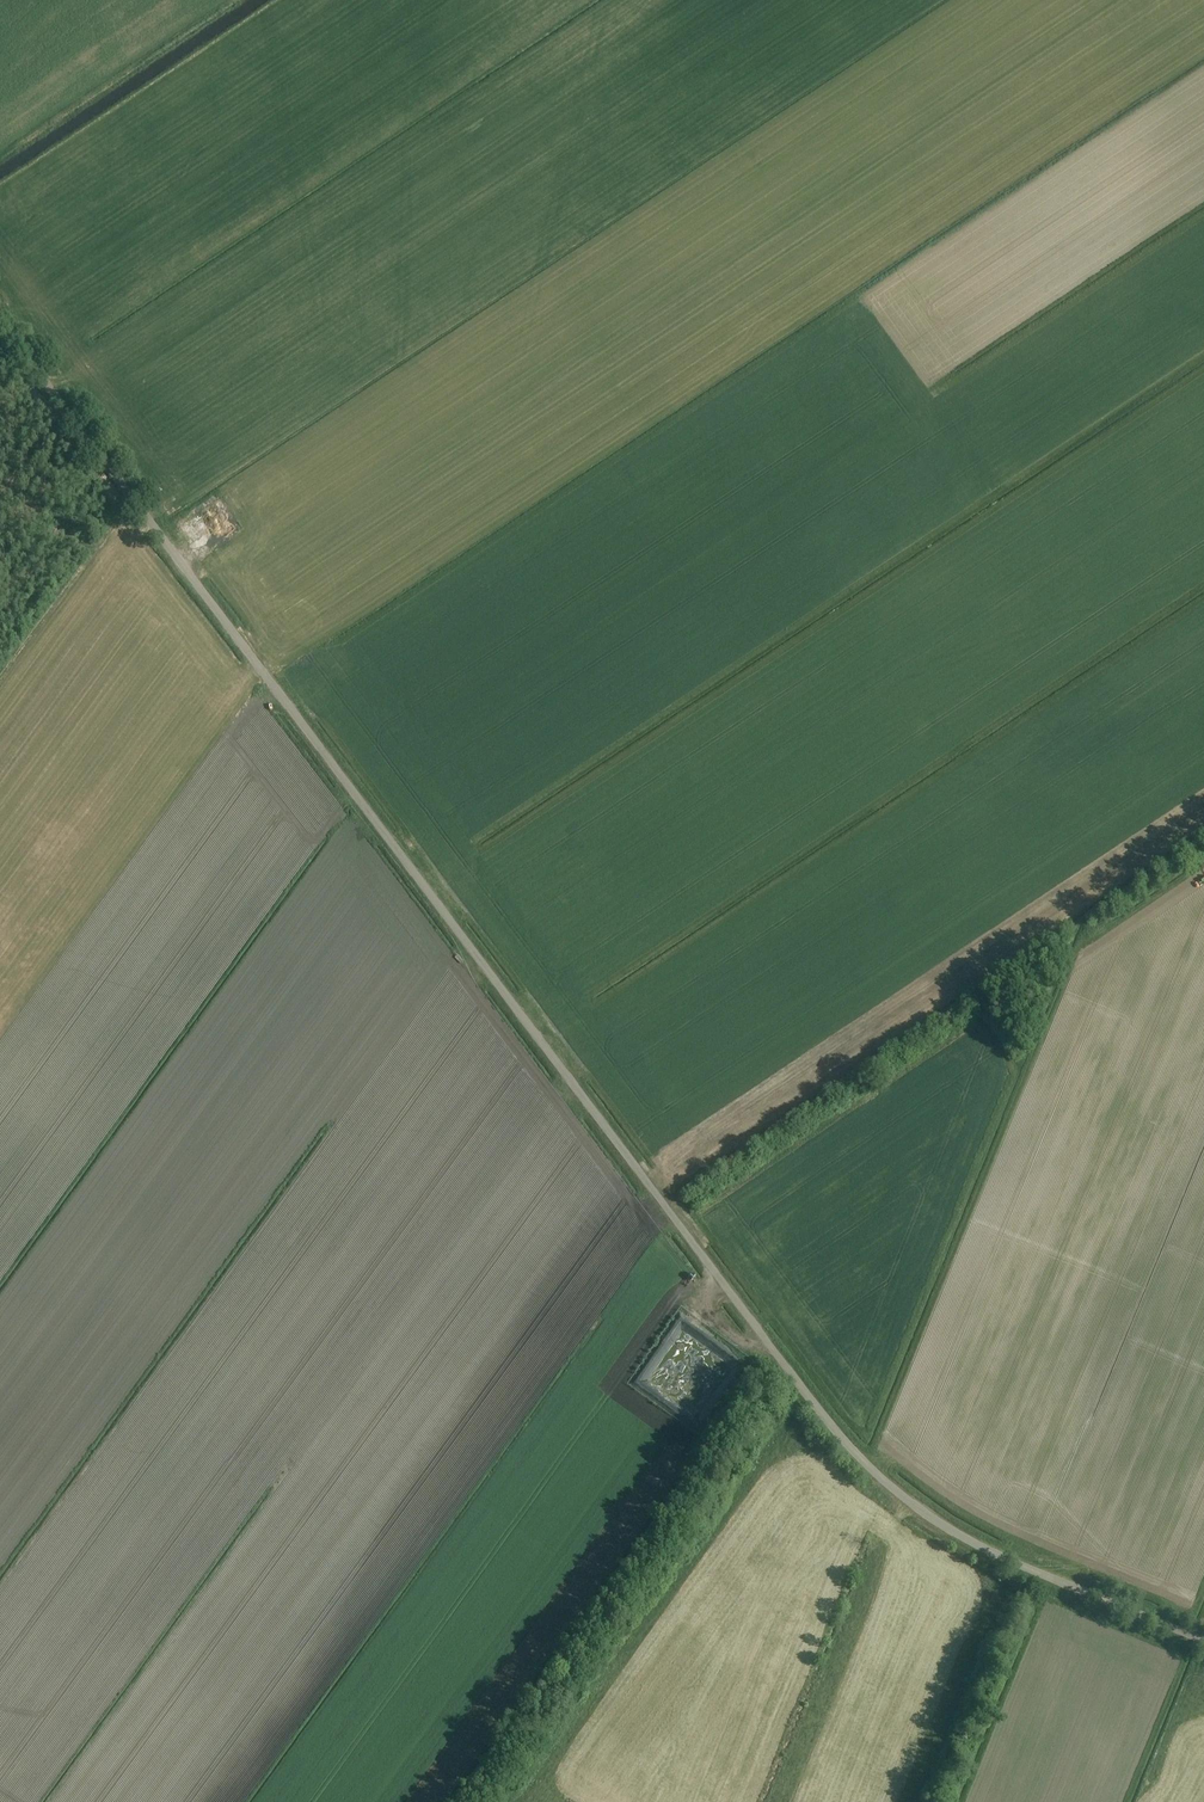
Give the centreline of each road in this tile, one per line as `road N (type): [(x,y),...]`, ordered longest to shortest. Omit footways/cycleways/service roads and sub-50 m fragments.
road 1 (unclassified): [(1203,1639),(950,1530),(844,1440),(0,321)]

